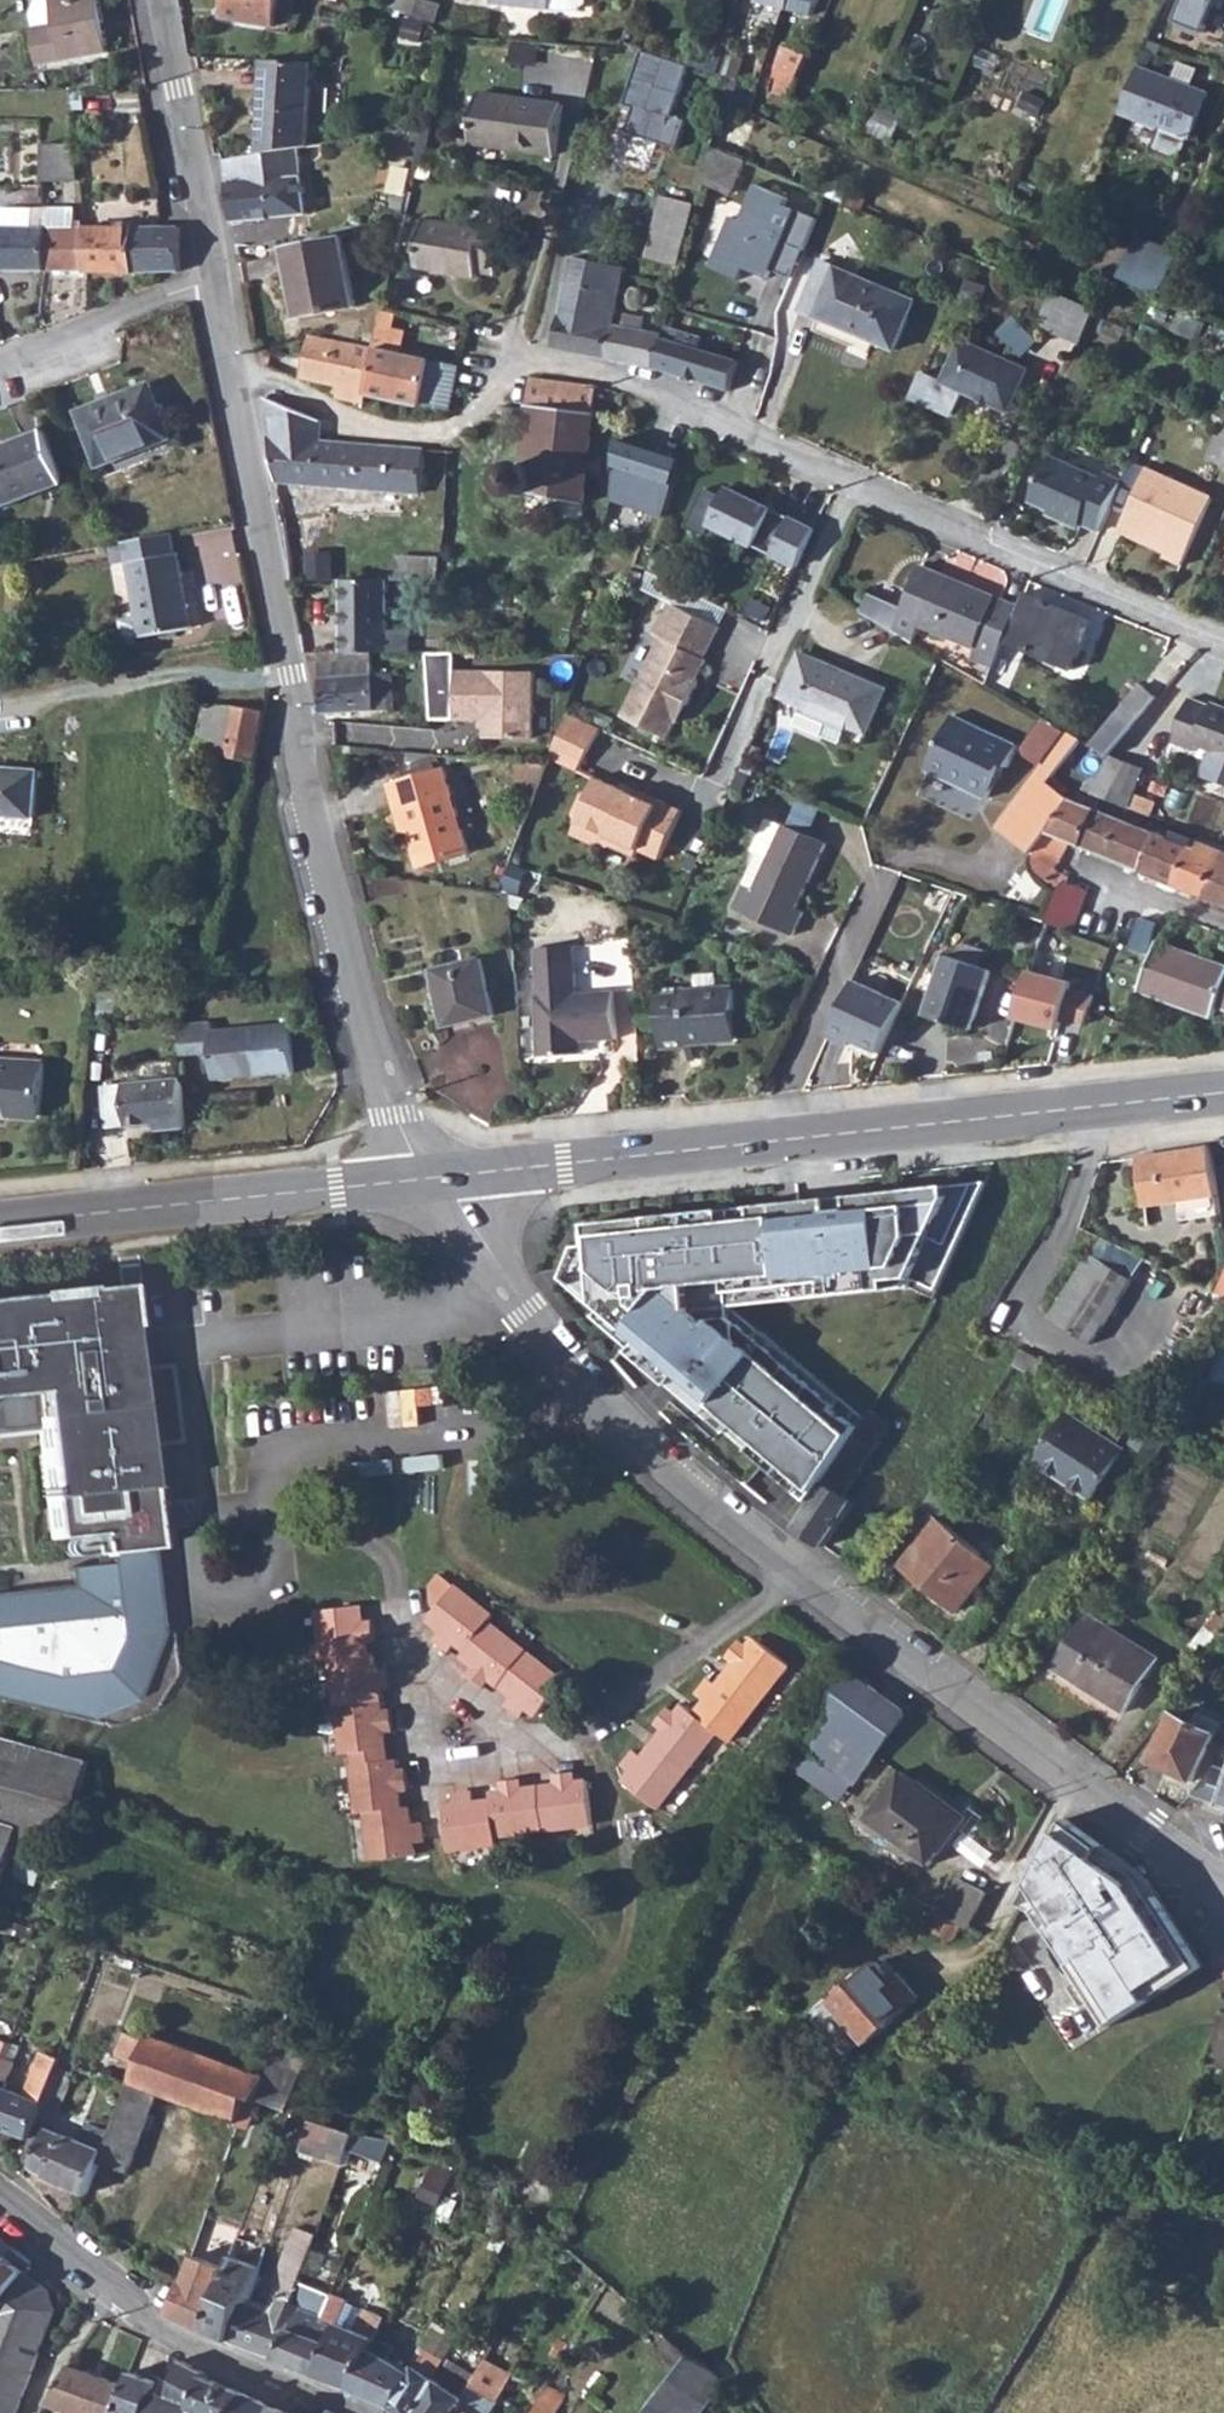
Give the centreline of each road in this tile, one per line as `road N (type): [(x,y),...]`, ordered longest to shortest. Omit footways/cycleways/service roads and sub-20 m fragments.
road 1 (residential): [(460,1174),(465,1201),(511,1289),(592,1393),(665,1467),(792,1575),(1162,1852)]
road 2 (residential): [(214,286),(305,790),(408,1180)]
road 3 (tertiary): [(1223,1094),(460,1174)]
road 4 (residential): [(354,2412),(205,2353),(0,2199)]
road 5 (tertiary): [(408,1180),(0,1227)]
road 6 (residential): [(159,0),(214,286)]
road 7 (residential): [(0,365),(214,286)]
road 8 (residential): [(1223,923),(1078,867)]

